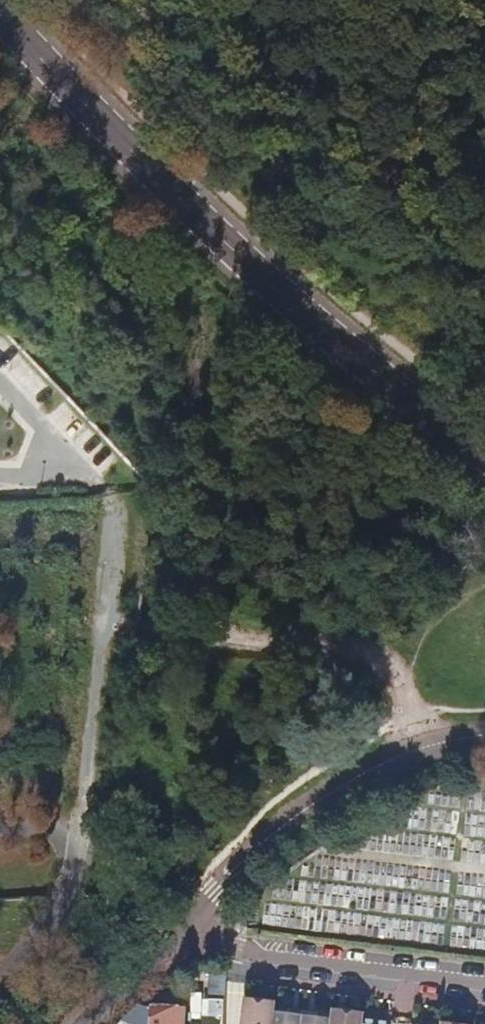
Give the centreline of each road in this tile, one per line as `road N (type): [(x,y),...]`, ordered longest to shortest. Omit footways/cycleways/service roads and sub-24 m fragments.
road 1 (tertiary): [(484,453),(374,373),(159,176),(0,9)]
road 2 (residential): [(172,939),(278,828),(355,777),(423,745),(484,734)]
road 3 (residential): [(172,939),(484,980)]

